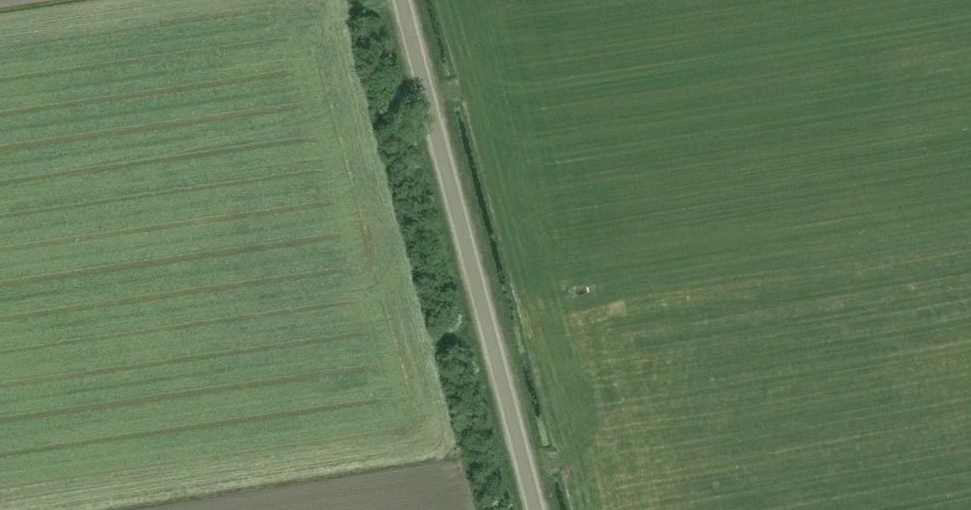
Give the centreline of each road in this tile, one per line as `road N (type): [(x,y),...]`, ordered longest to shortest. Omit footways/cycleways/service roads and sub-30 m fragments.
road 1 (unclassified): [(561,509),(438,0)]

